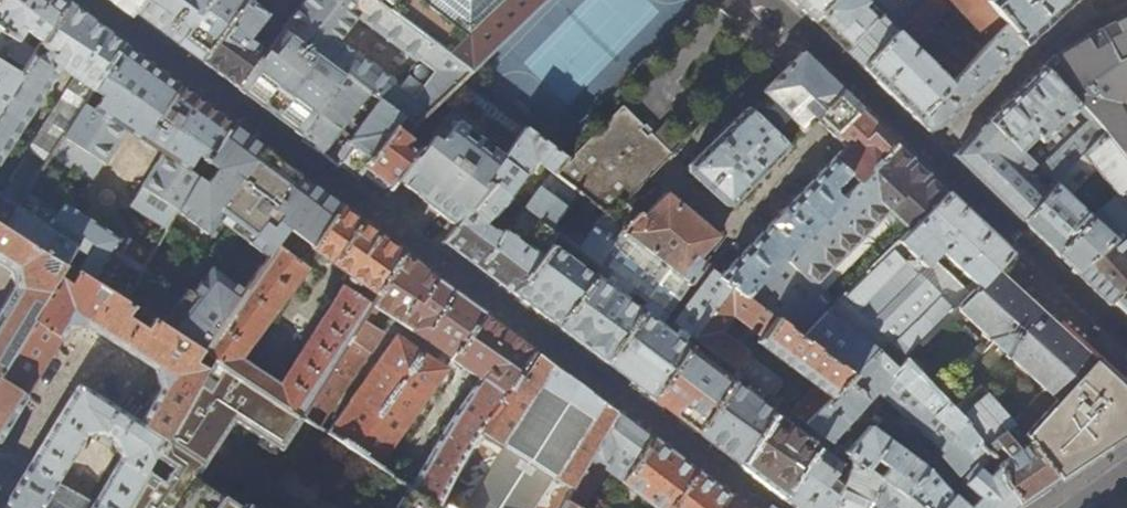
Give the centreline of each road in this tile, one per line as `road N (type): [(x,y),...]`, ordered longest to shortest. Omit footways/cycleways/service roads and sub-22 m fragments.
road 1 (residential): [(768,507),(215,94)]
road 2 (residential): [(1126,346),(762,0)]
road 3 (residential): [(215,94),(91,0)]

